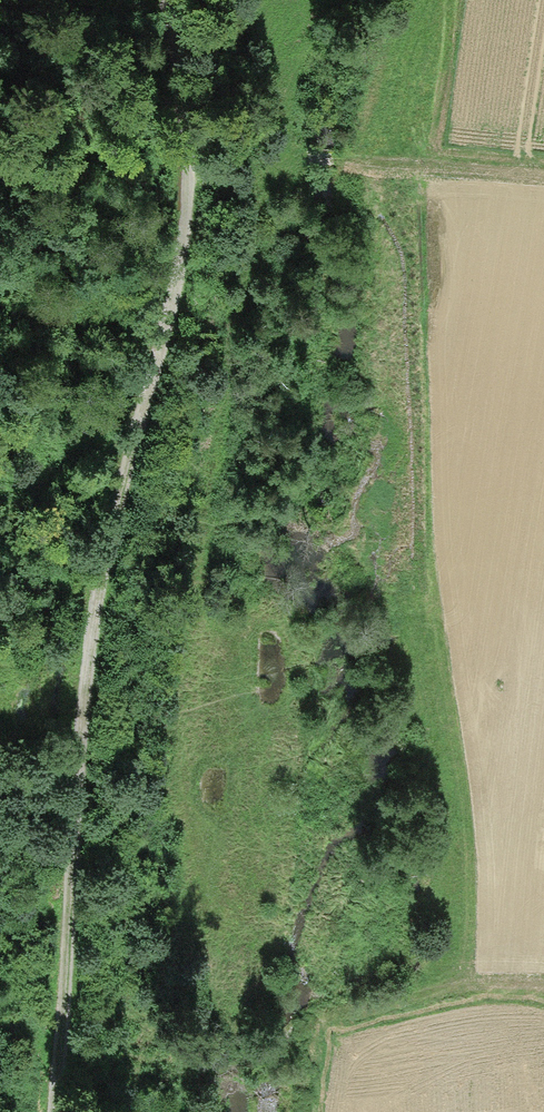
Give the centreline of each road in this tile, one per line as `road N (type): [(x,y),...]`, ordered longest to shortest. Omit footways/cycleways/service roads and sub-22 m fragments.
road 1 (track): [(162,0),(185,125),(183,224),(169,327),(94,583),(56,1111)]
road 2 (track): [(192,613),(202,473),(265,161),(342,159),(543,178)]
road 3 (track): [(275,1047),(297,1030),(436,992),(487,984),(543,989)]

